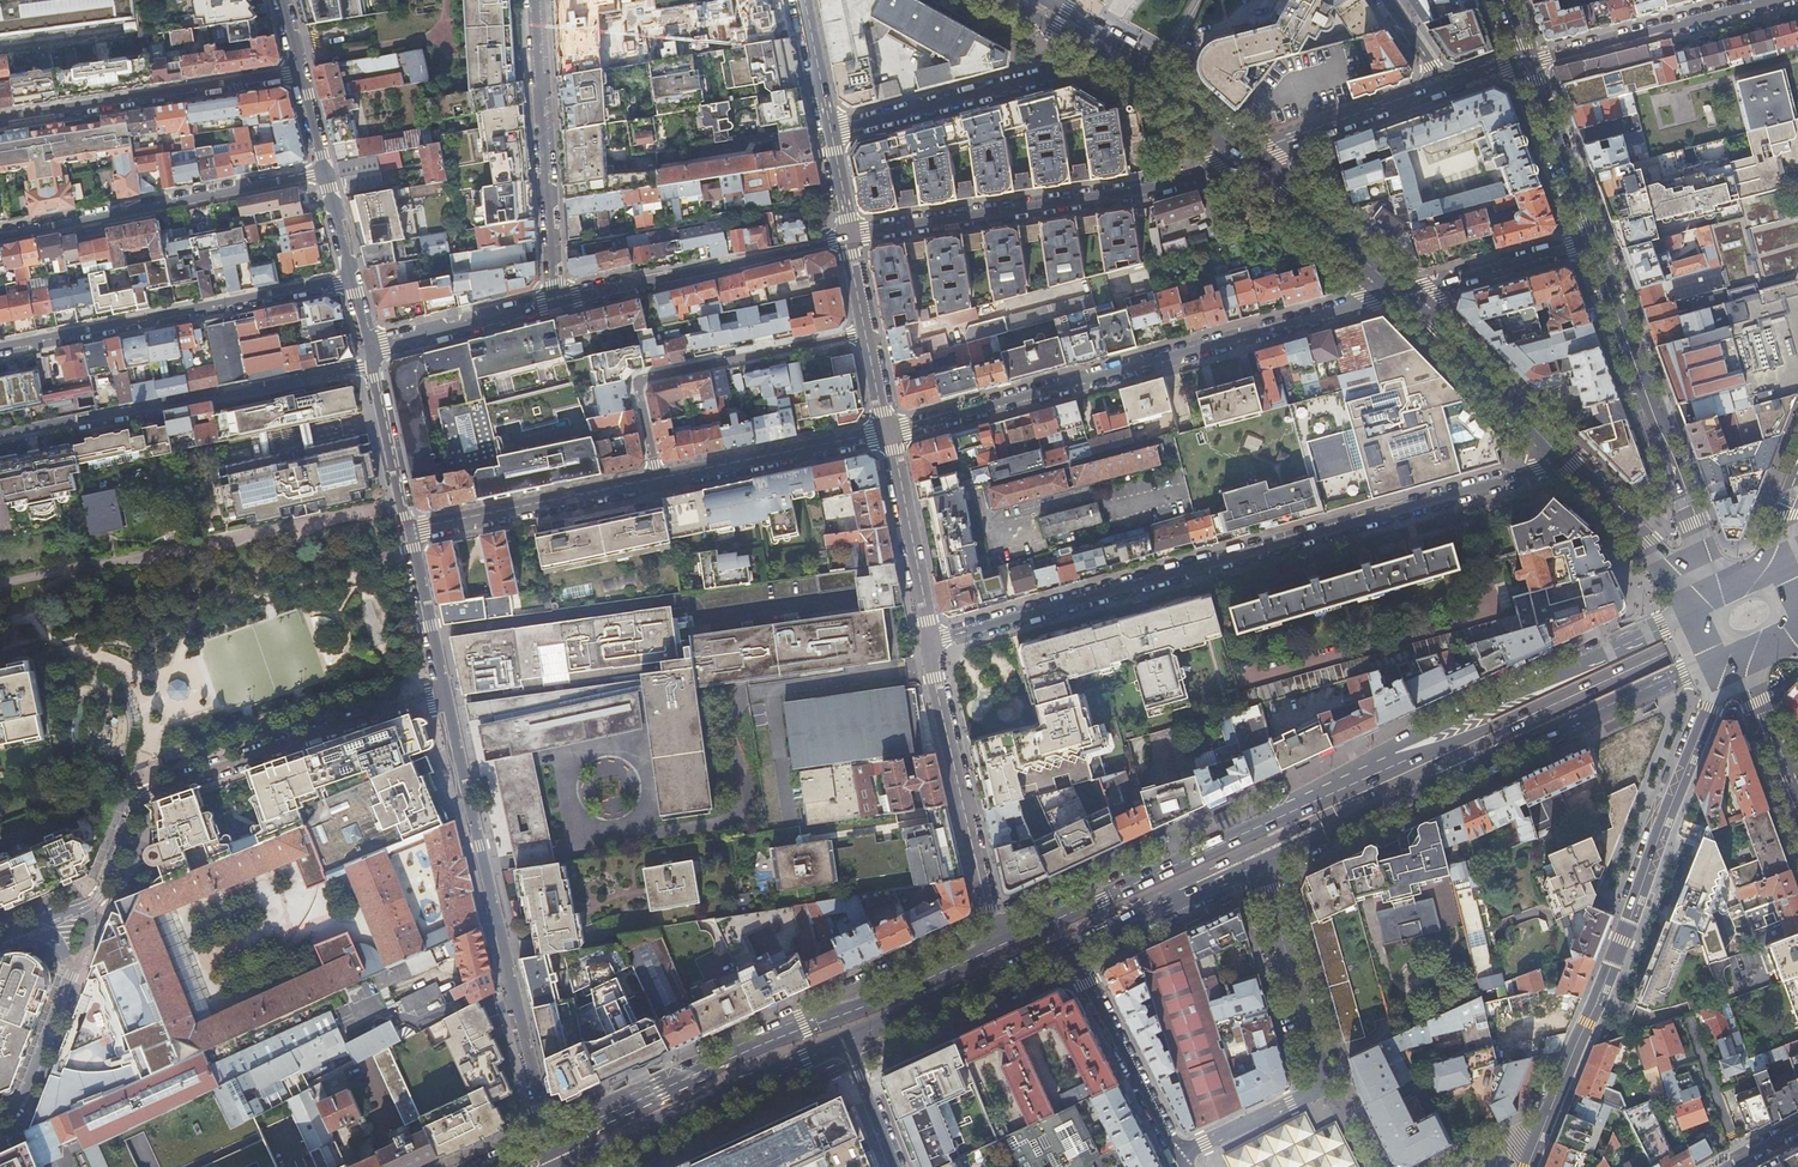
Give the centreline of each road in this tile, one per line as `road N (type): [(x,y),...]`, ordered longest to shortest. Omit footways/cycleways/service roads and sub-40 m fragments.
road 1 (residential): [(931,641),(1537,470),(1571,469)]
road 2 (primary): [(1160,909),(1195,877),(1667,653)]
road 3 (residential): [(1724,674),(1527,1166)]
road 4 (residential): [(1397,296),(889,432)]
road 5 (residential): [(442,688),(142,794),(94,901),(28,930)]
road 6 (primary): [(1000,945),(544,1141)]
road 7 (primary): [(1261,864),(1706,665)]
road 8 (primary): [(1687,618),(1402,748),(1269,822)]
road 9 (residential): [(442,688),(544,1141)]
road 10 (primary): [(1667,653),(1269,822)]
road 11 (residential): [(847,242),(1161,184),(1244,159)]
road 12 (residential): [(1261,864),(1327,1087),(1181,1154)]
road 13 (residential): [(0,437),(373,361)]
road 14 (residential): [(352,281),(0,351)]
road 15 (tertiary): [(1714,576),(1592,243)]
road 16 (residential): [(655,483),(636,380),(867,334)]
road 17 (residential): [(0,236),(324,171)]
road 18 (residential): [(1000,945),(931,641)]
road 19 (residential): [(299,75),(0,121)]
road 20 (residential): [(555,303),(847,242)]
road 21 (residential): [(1244,159),(1525,61)]
road 22 (primary): [(1269,822),(1000,945)]
road 23 (primary): [(580,1166),(844,1043)]
road 24 (residential): [(552,246),(838,198)]
road 25 (residential): [(1102,62),(827,135)]
road 26 (residential): [(655,483),(409,534)]
road 27 (residential): [(1525,61),(1767,0)]
road 28 (residential): [(537,0),(552,246)]
road 29 (secondary): [(1397,296),(1571,469)]
road 30 (primary): [(844,1043),(1067,947)]
road 31 (residential): [(889,432),(655,483)]
road 32 (residential): [(1067,947),(1181,1154)]
road 33 (residential): [(0,1122),(18,1114),(67,965),(48,938),(28,930)]
road 34 (residential): [(931,641),(889,432)]
road 35 (secondary): [(1244,159),(1397,296)]
road 36 (residential): [(1592,243),(1397,296)]
road 37 (tertiary): [(1592,243),(1525,61)]
road 38 (residential): [(370,347),(555,303)]
road 39 (residential): [(373,361),(409,534)]
road 40 (secondary): [(1571,469),(1695,594)]
road 41 (secondary): [(1102,62),(1244,159)]
road 42 (residential): [(409,534),(442,688)]
road 43 (secondary): [(1244,159),(1171,80),(1130,53)]
road 44 (primary): [(1667,653),(1797,593)]
road 45 (tertiary): [(1797,808),(1750,677)]
road 46 (residential): [(827,135),(804,0)]
road 47 (residential): [(894,1166),(844,1043)]
road 48 (secondary): [(999,0),(1102,62)]

